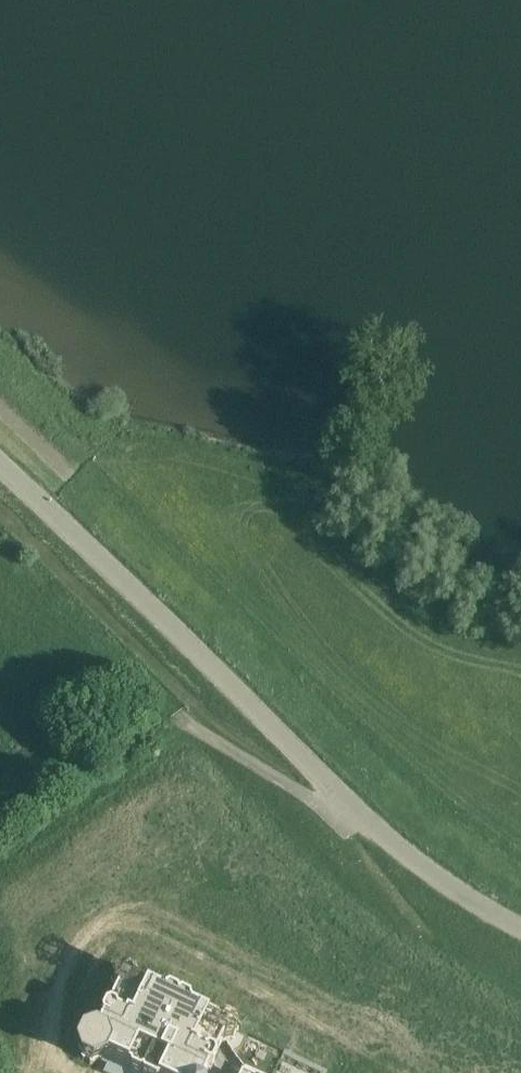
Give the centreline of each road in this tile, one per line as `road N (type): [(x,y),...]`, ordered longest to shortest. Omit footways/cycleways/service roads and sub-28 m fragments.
road 1 (tertiary): [(520,929),(405,855),(351,808),(0,462)]

